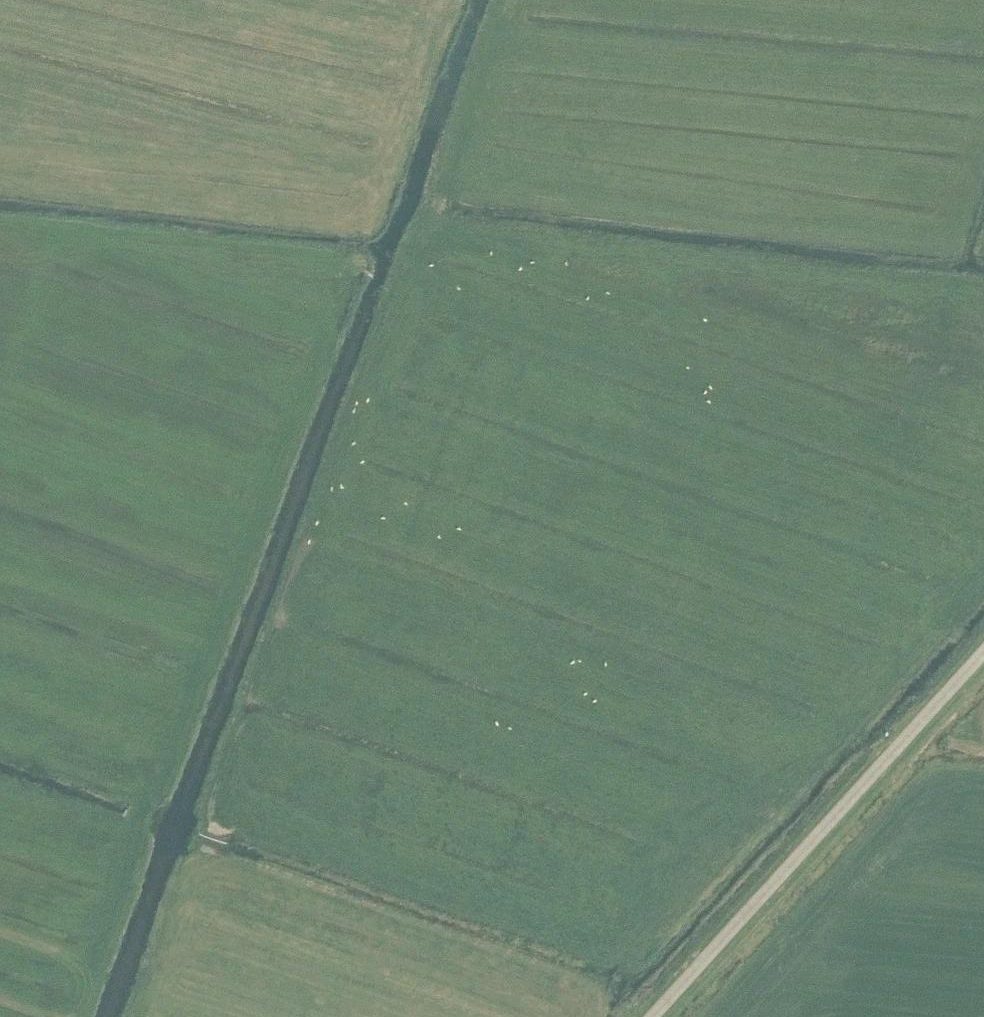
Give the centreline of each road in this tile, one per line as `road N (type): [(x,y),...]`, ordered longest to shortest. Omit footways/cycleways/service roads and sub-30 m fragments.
road 1 (tertiary): [(654,1016),(983,653)]

